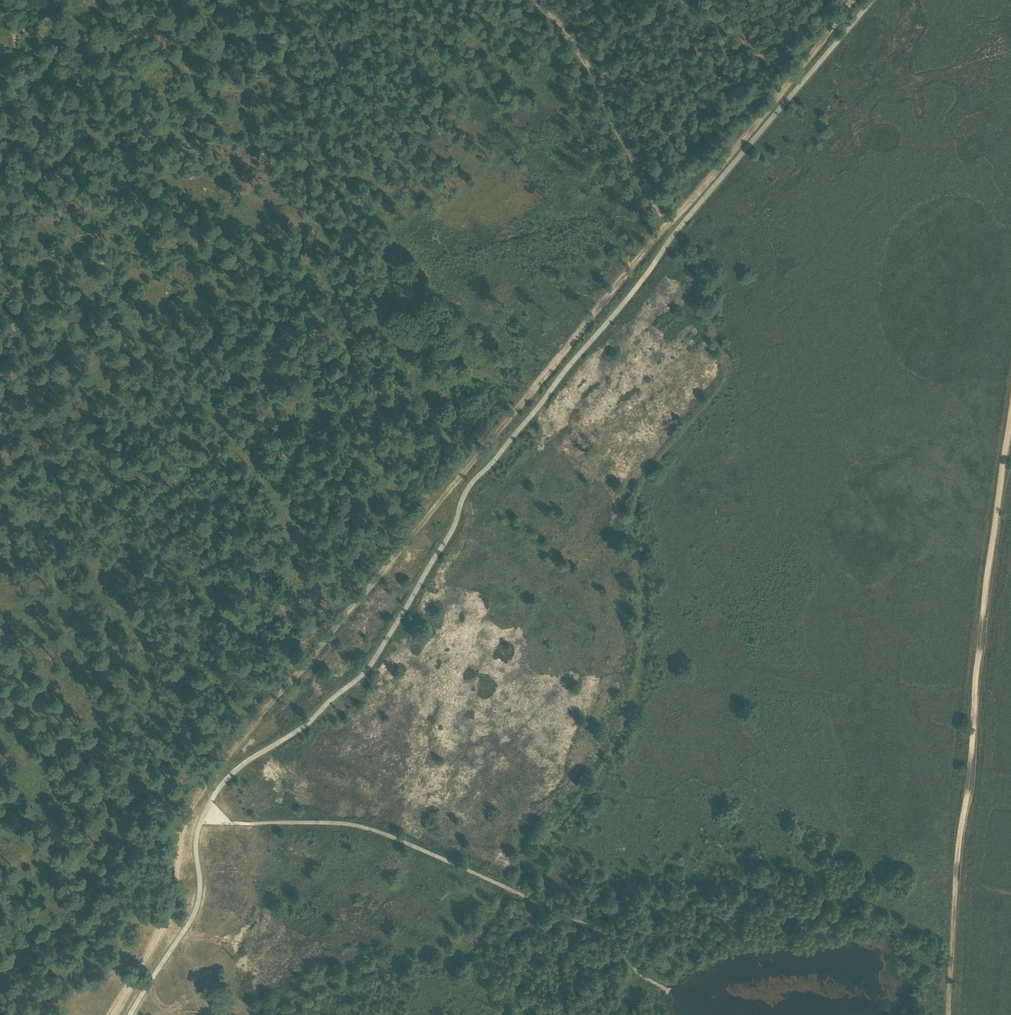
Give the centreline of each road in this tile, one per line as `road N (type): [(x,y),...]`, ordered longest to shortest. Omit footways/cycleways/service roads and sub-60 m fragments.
road 1 (track): [(665,228),(221,767),(188,818),(159,937),(109,1014)]
road 2 (track): [(950,1014),(972,713),(1010,437)]
road 3 (track): [(858,0),(665,228)]
road 4 (track): [(537,0),(603,99),(665,228)]

